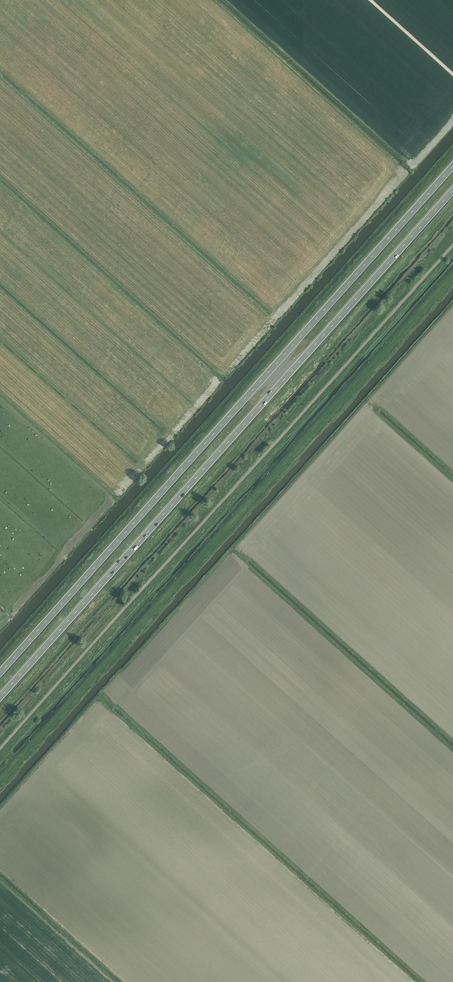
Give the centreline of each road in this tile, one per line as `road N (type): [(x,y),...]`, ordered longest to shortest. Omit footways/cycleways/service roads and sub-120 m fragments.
road 1 (trunk): [(452,164),(0,672)]
road 2 (trunk): [(0,697),(452,190)]

